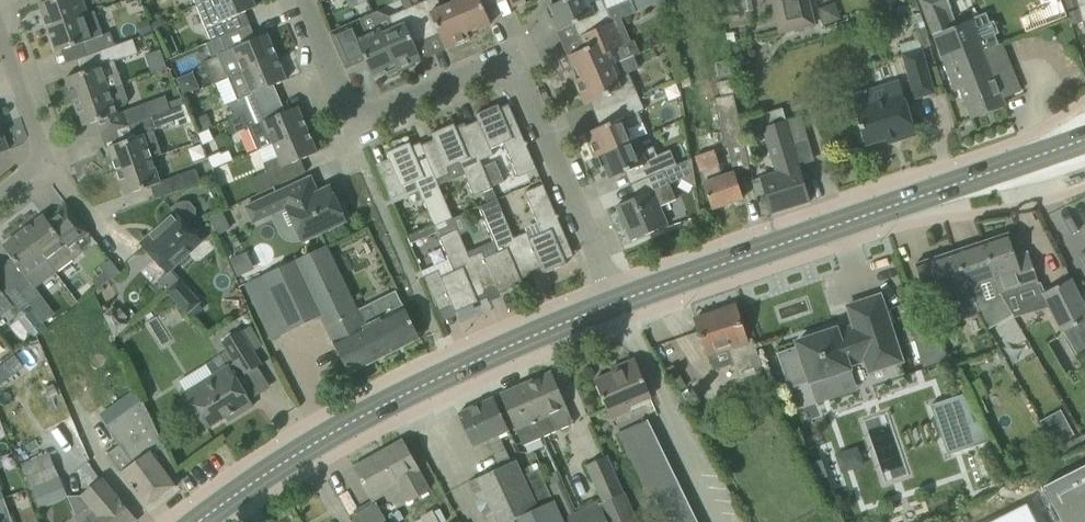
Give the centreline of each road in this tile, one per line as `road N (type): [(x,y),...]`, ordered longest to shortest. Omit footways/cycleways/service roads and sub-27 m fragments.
road 1 (residential): [(613,302),(511,60),(350,125),(303,0)]
road 2 (tertiary): [(613,302),(1084,141)]
road 3 (tertiary): [(201,521),(257,480),(394,402),(613,302)]
road 4 (residential): [(43,158),(0,34)]

